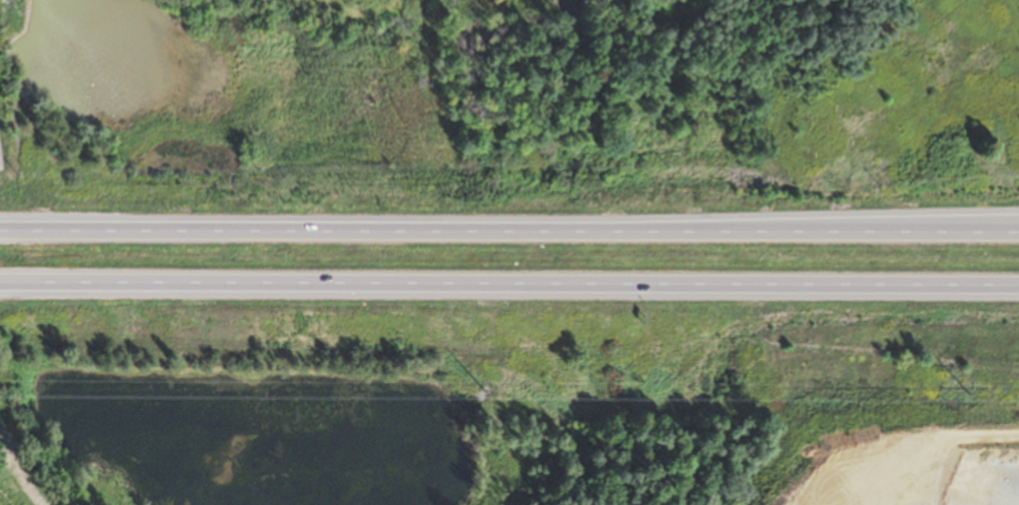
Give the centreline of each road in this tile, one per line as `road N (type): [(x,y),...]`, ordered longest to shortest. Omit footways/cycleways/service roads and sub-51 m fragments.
road 1 (trunk): [(1018,231),(0,228)]
road 2 (trunk): [(0,288),(1018,287)]

